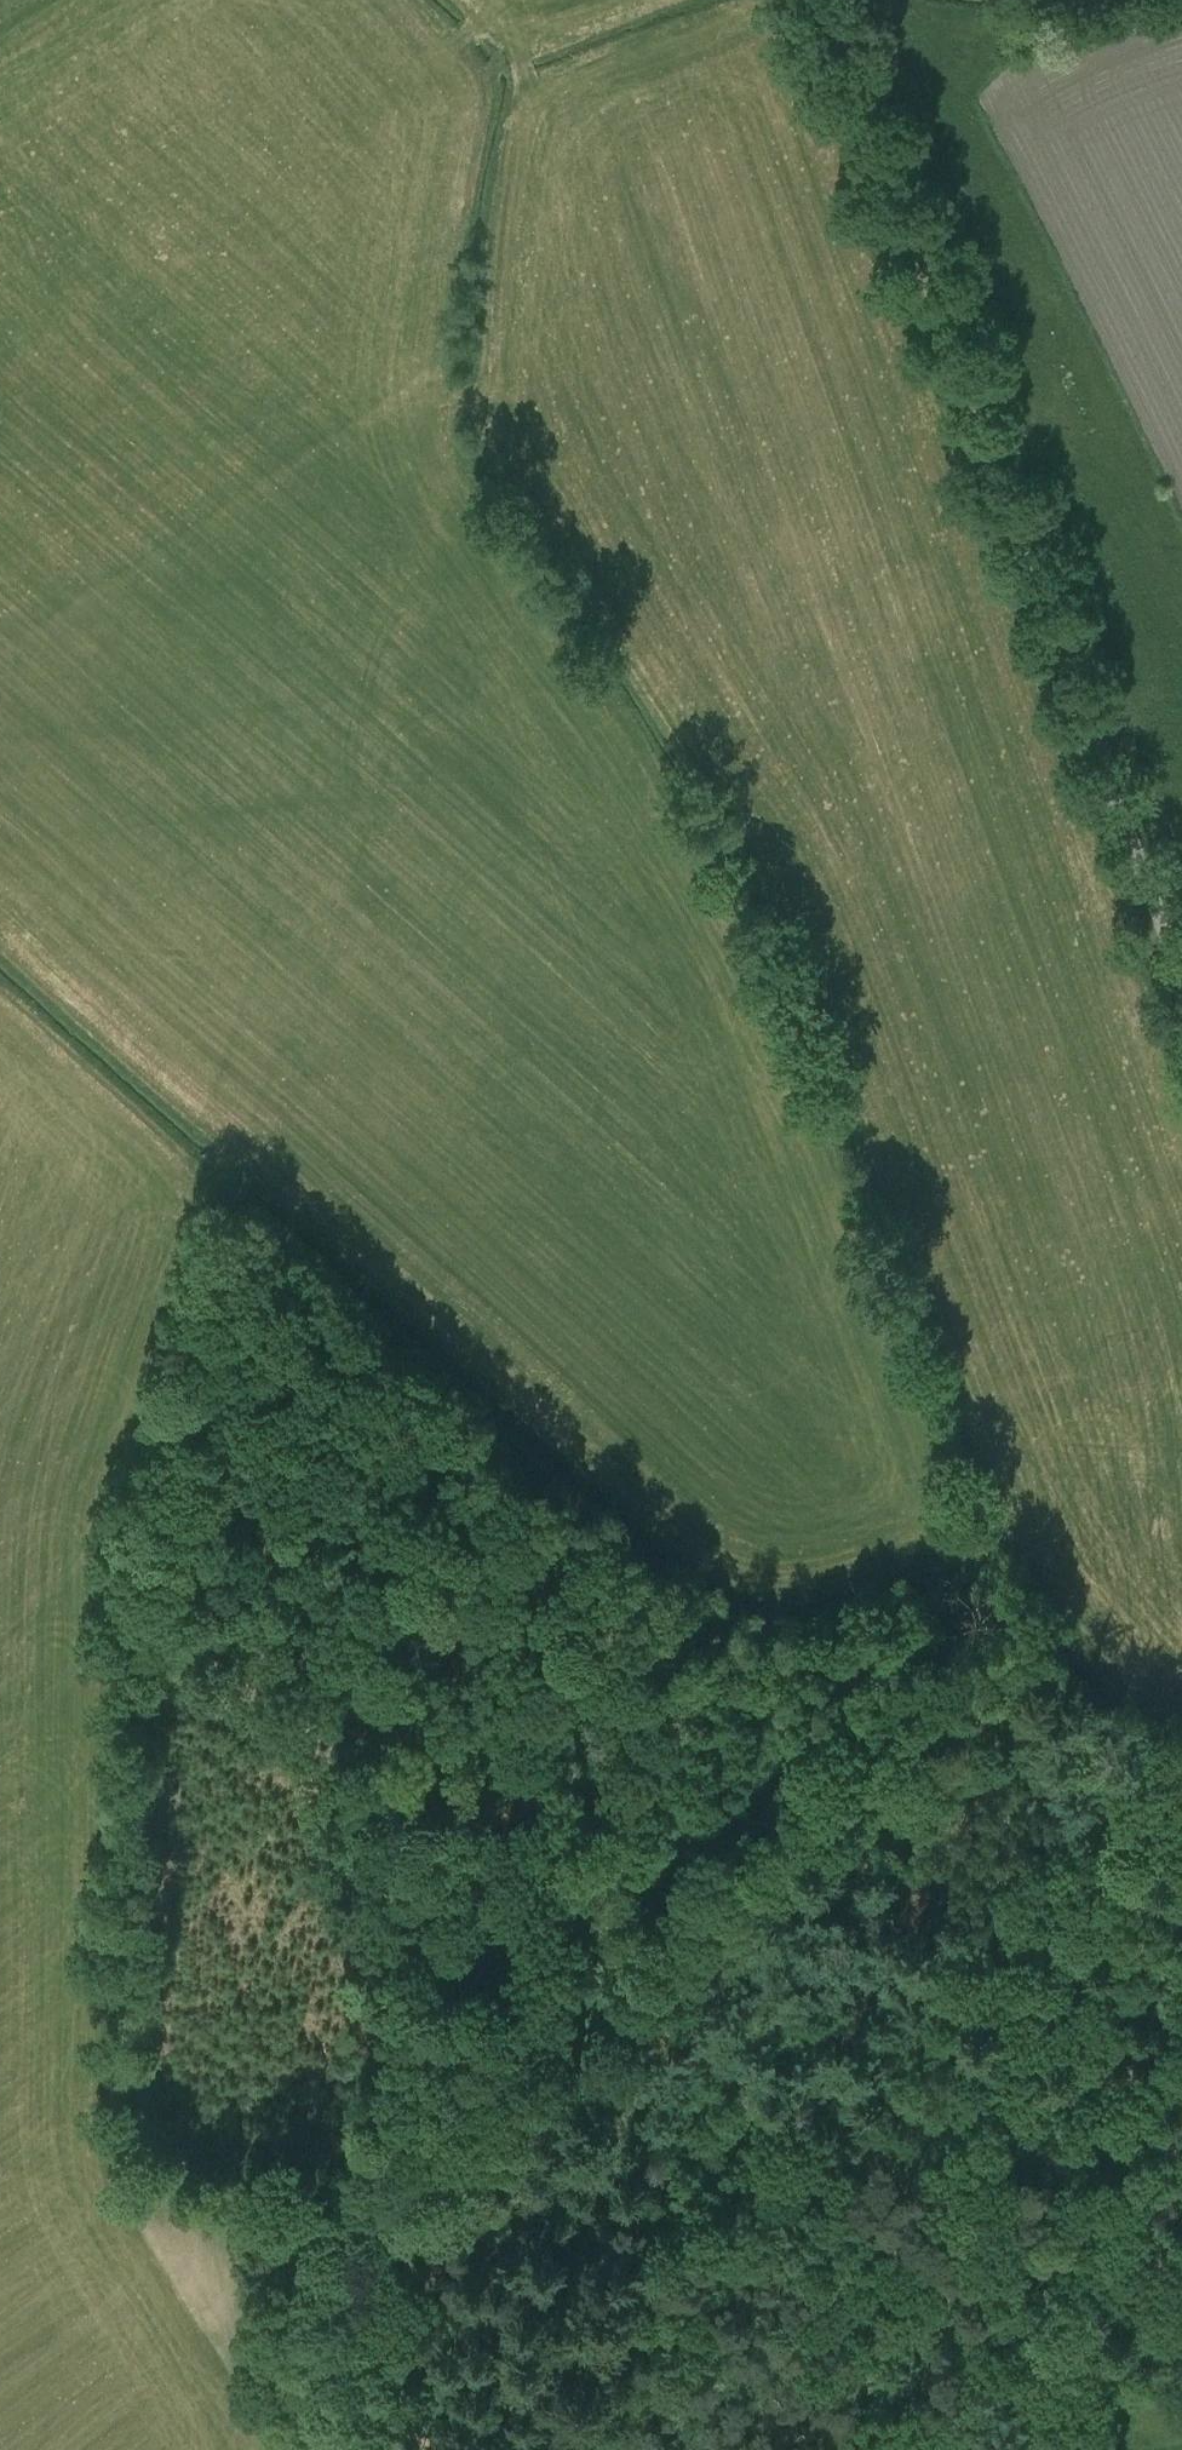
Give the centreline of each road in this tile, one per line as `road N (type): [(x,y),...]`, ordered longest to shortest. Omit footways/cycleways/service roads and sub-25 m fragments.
road 1 (unclassified): [(1181,981),(832,0)]

